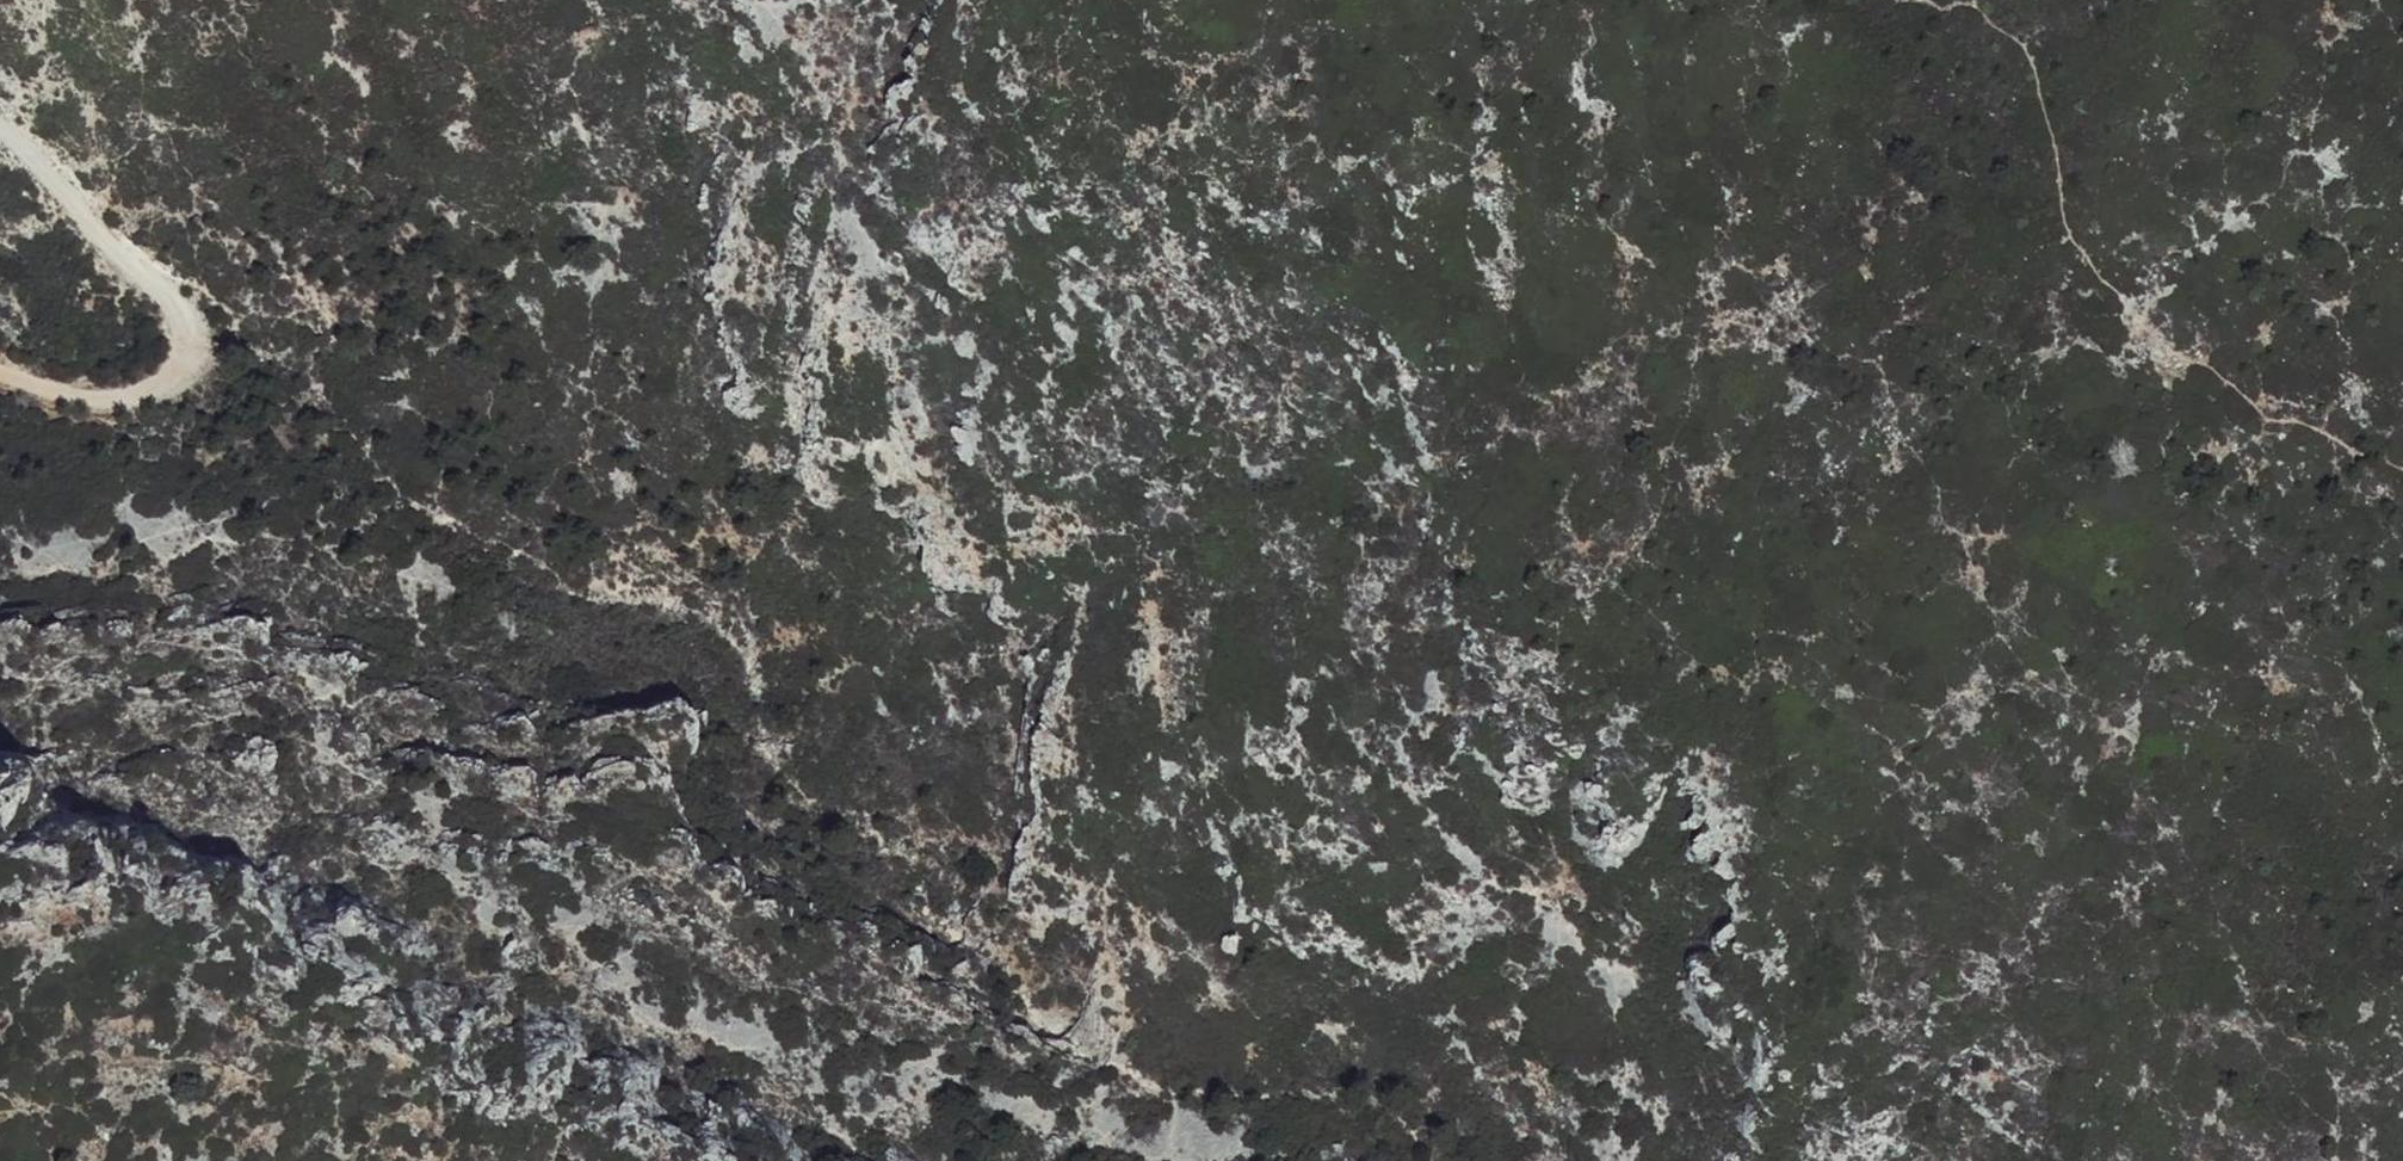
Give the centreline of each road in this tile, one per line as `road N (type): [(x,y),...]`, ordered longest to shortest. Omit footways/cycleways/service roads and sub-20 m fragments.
road 1 (track): [(0,370),(58,387),(182,361),(196,329),(168,268),(75,211),(0,123)]

